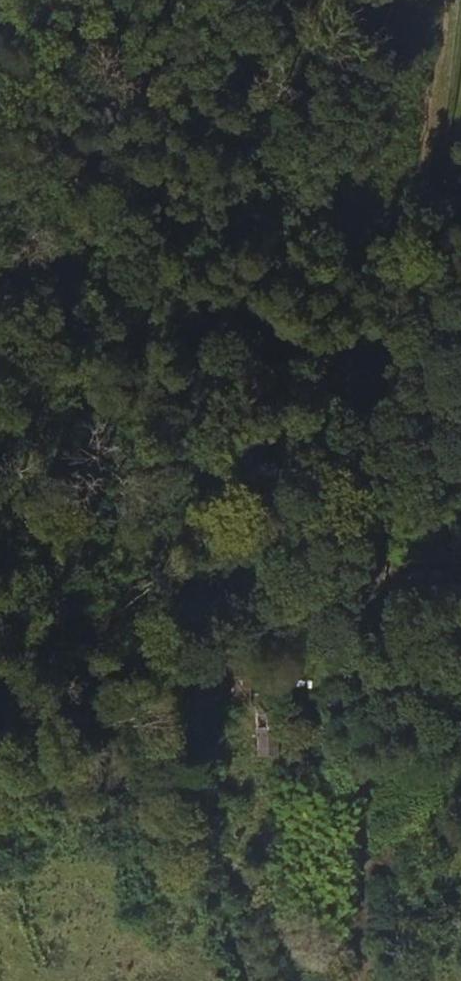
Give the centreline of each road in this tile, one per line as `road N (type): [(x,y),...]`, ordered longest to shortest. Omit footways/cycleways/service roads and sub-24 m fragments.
road 1 (track): [(332,980),(350,691),(346,602),(434,0)]

